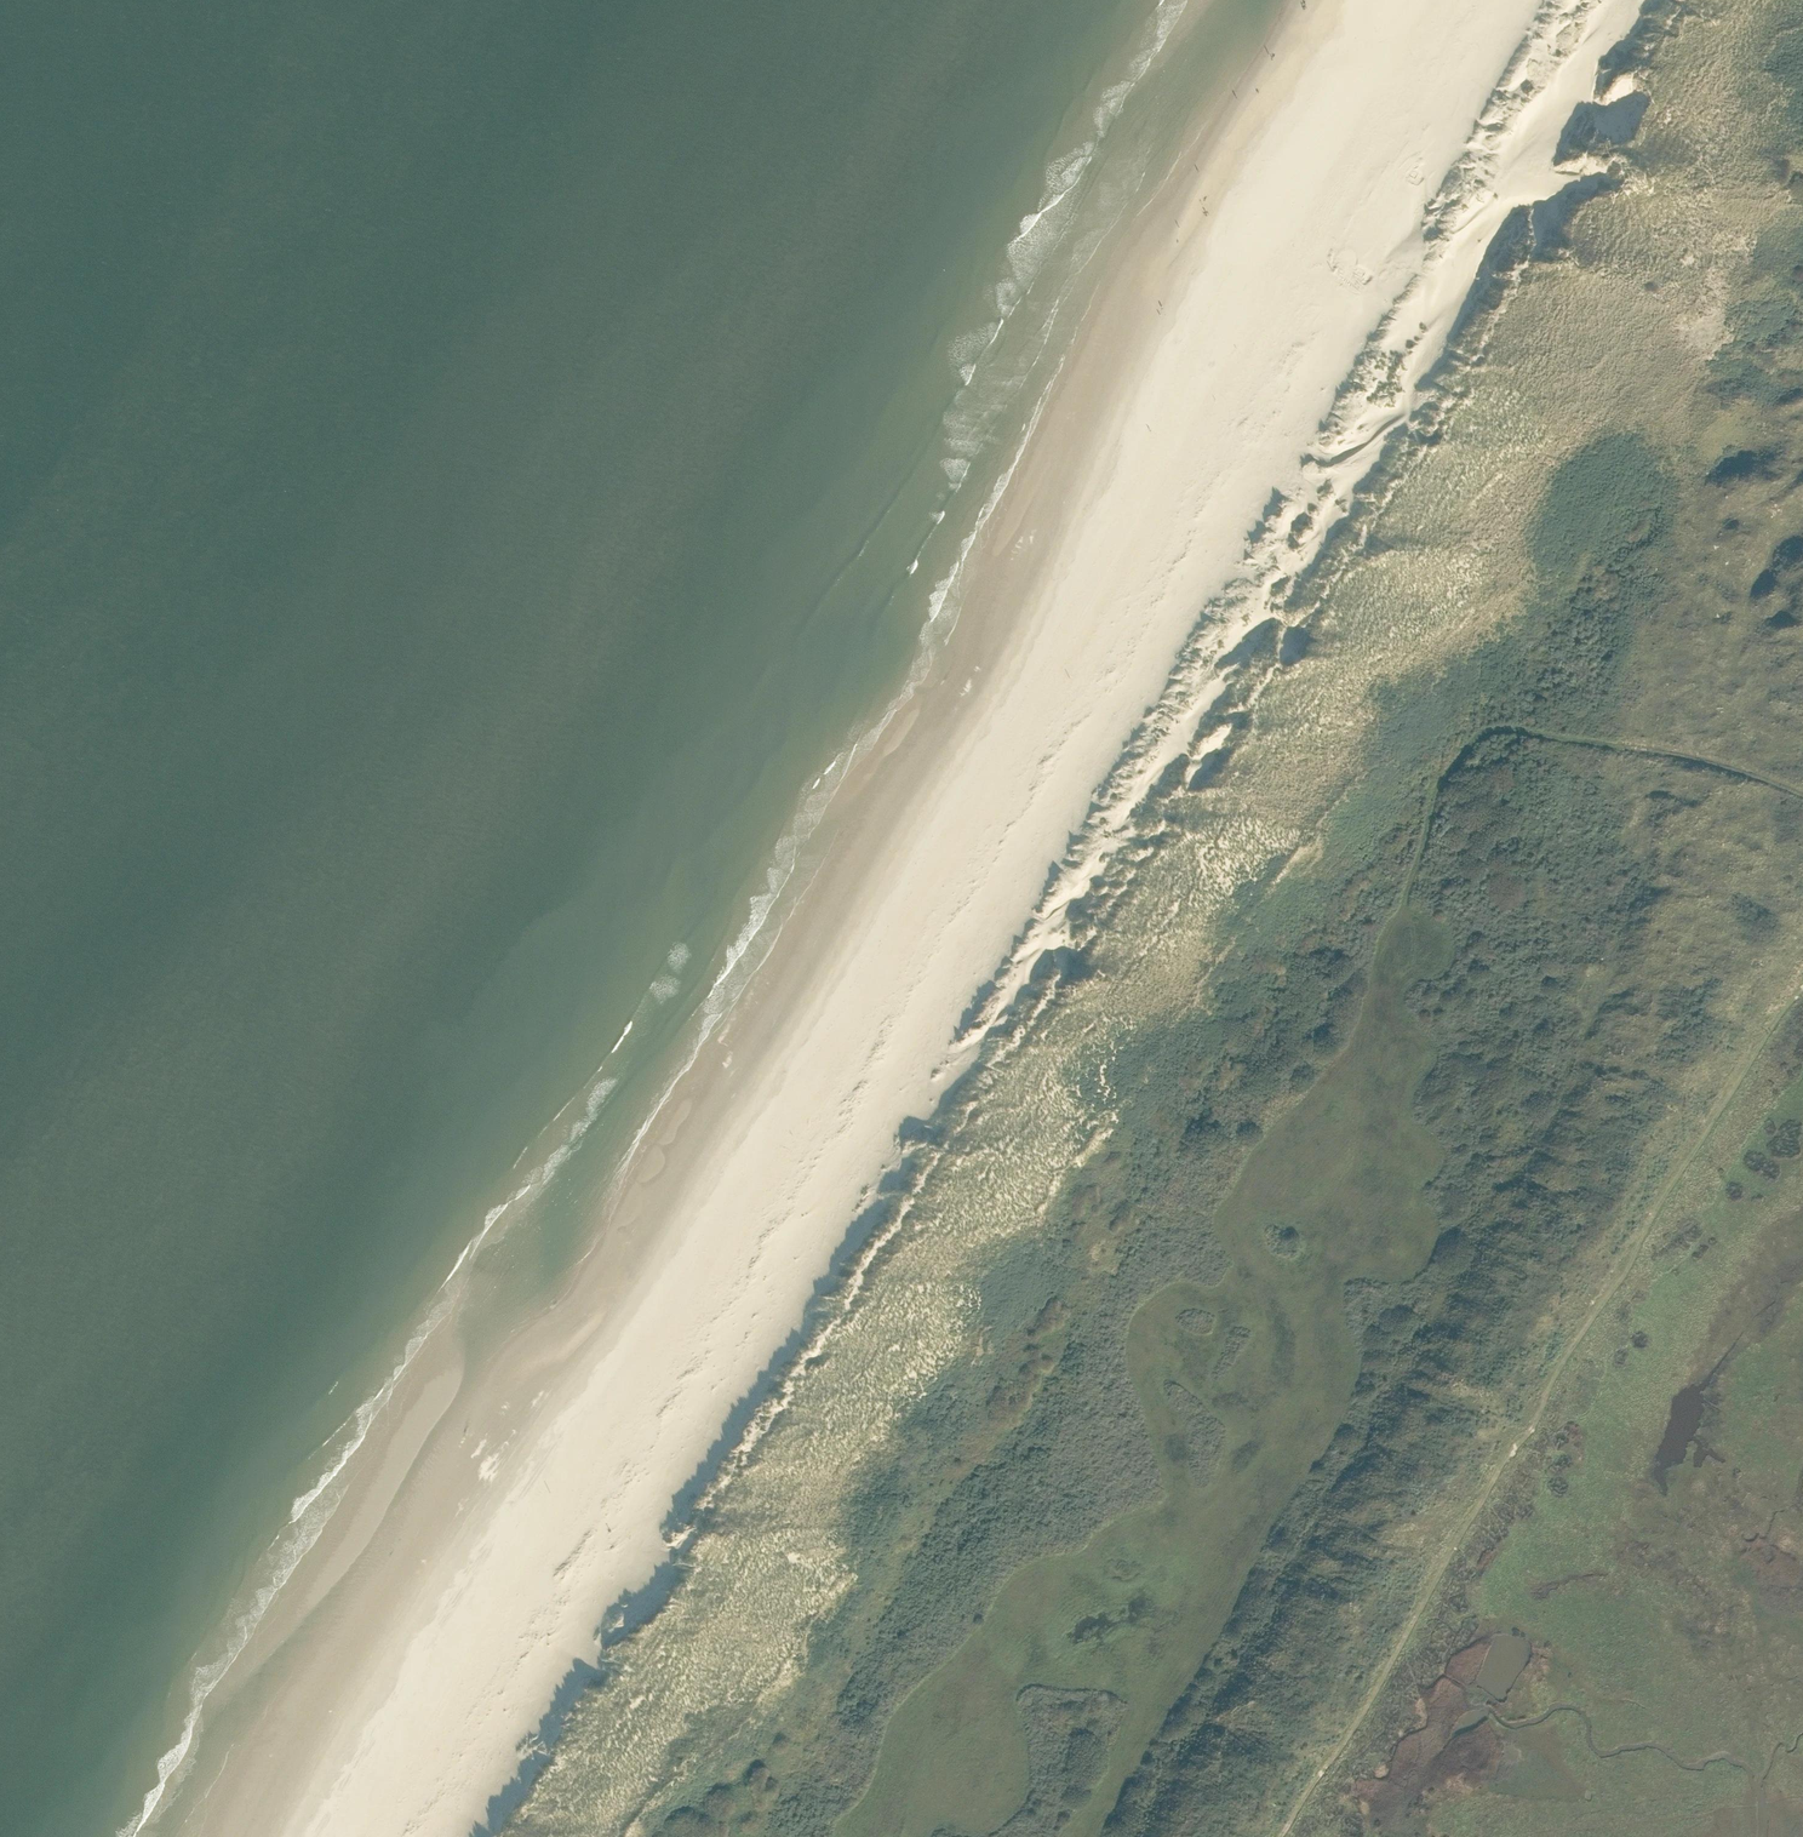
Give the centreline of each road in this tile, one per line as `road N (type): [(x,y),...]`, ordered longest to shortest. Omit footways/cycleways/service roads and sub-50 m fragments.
road 1 (track): [(1802,986),(1632,1257),(1558,1356),(1538,1416),(1278,1836)]

